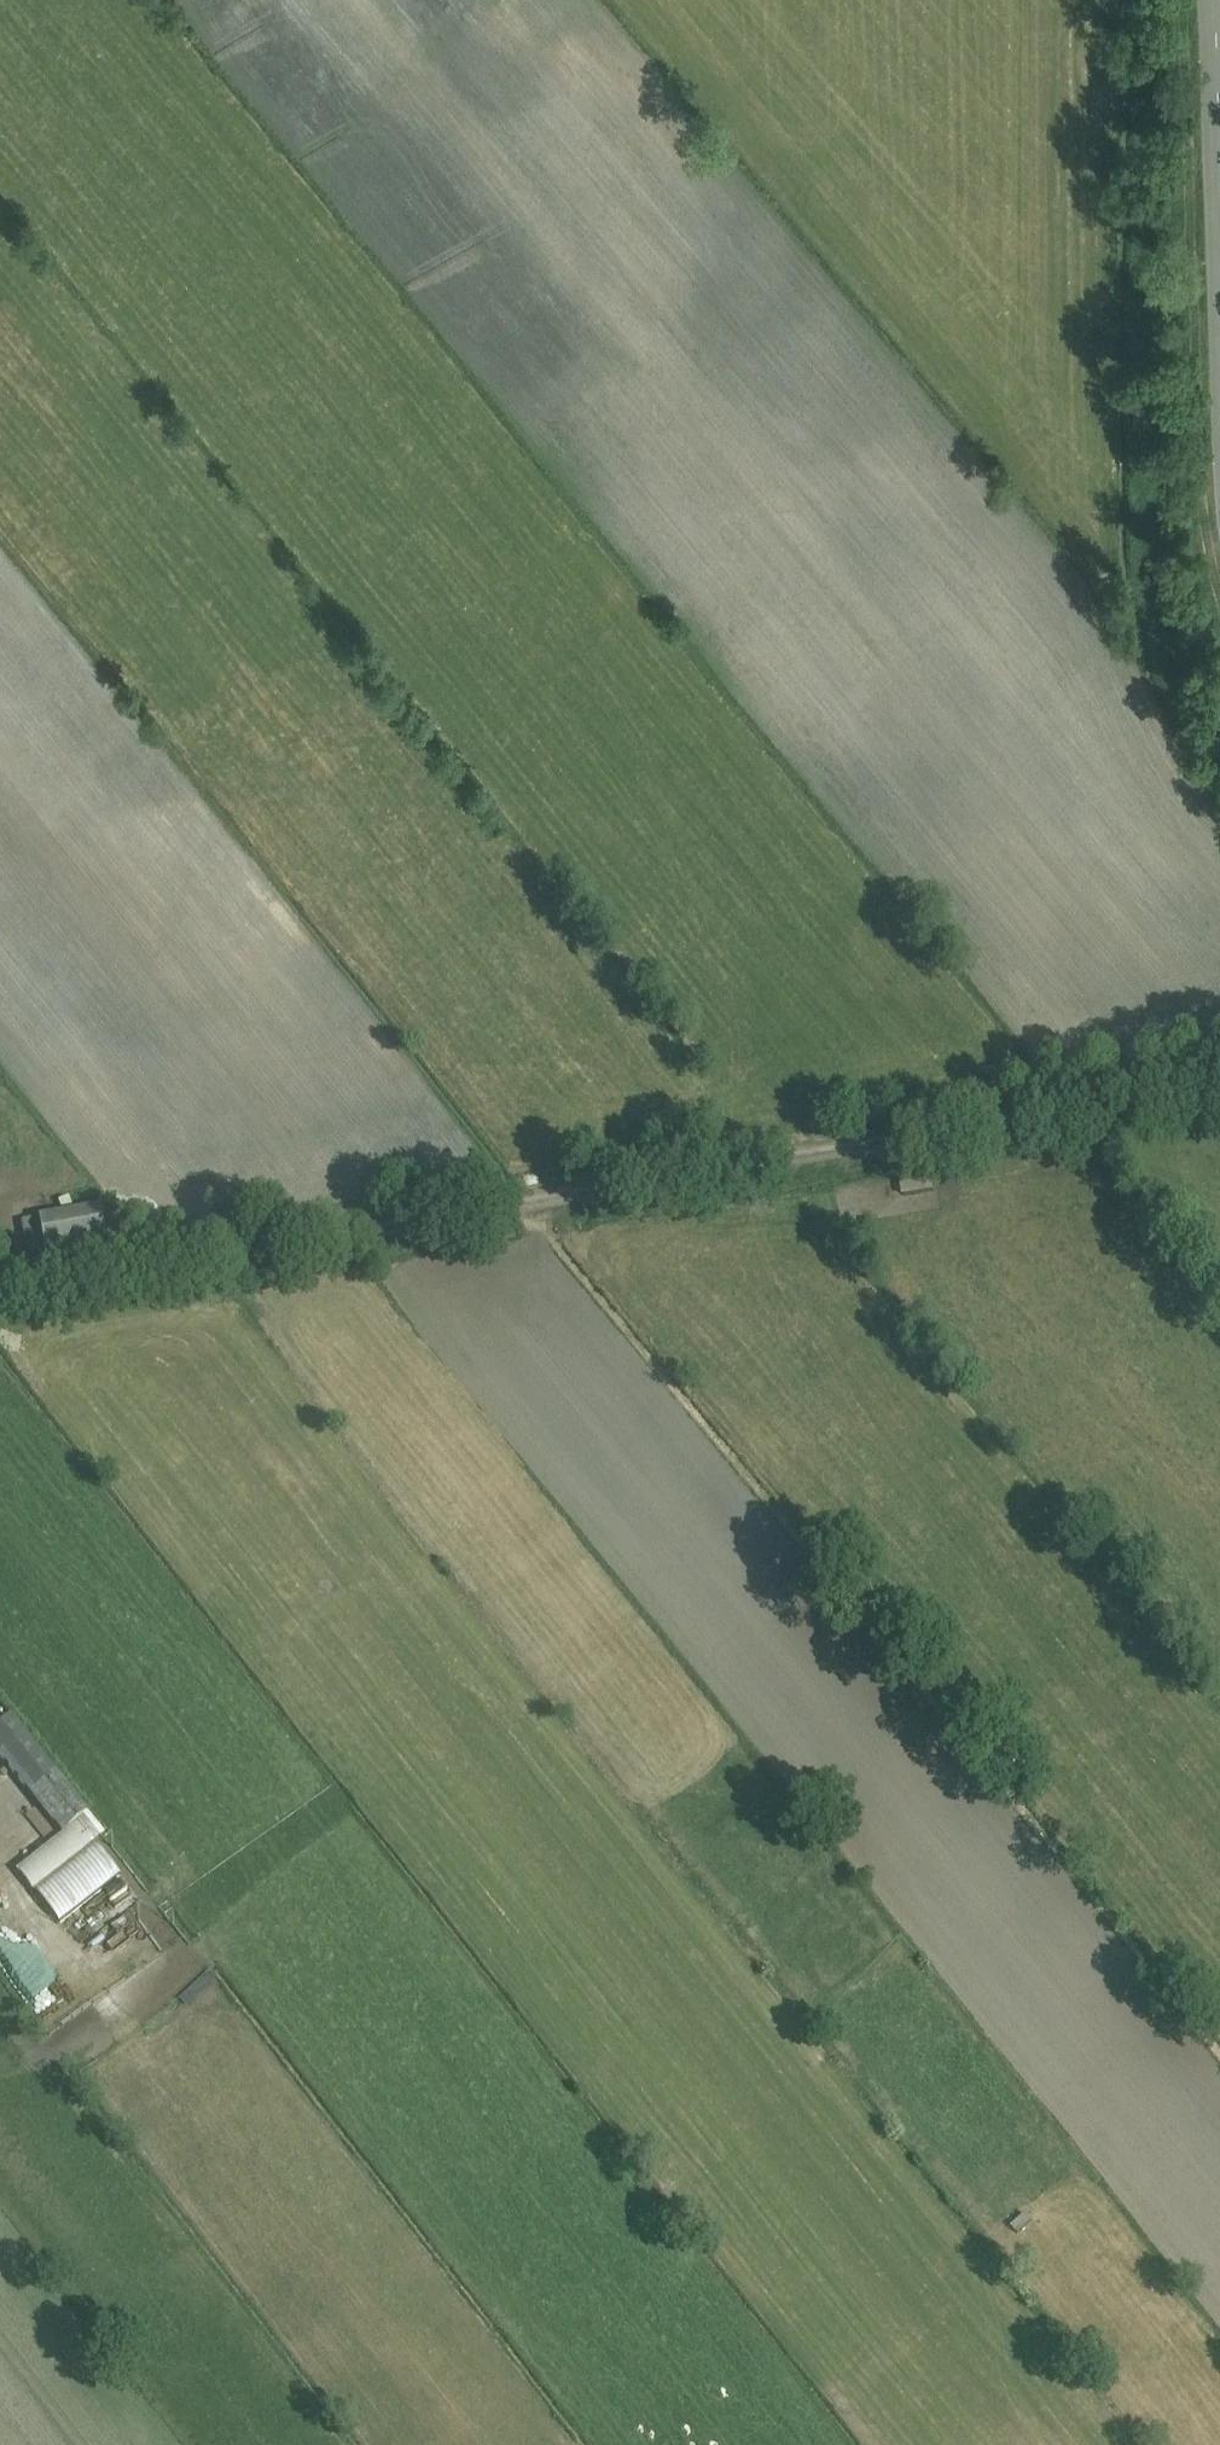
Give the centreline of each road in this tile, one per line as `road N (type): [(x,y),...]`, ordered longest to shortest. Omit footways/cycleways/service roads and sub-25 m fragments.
road 1 (track): [(531,1204),(1219,1094)]
road 2 (track): [(0,1291),(531,1204)]

